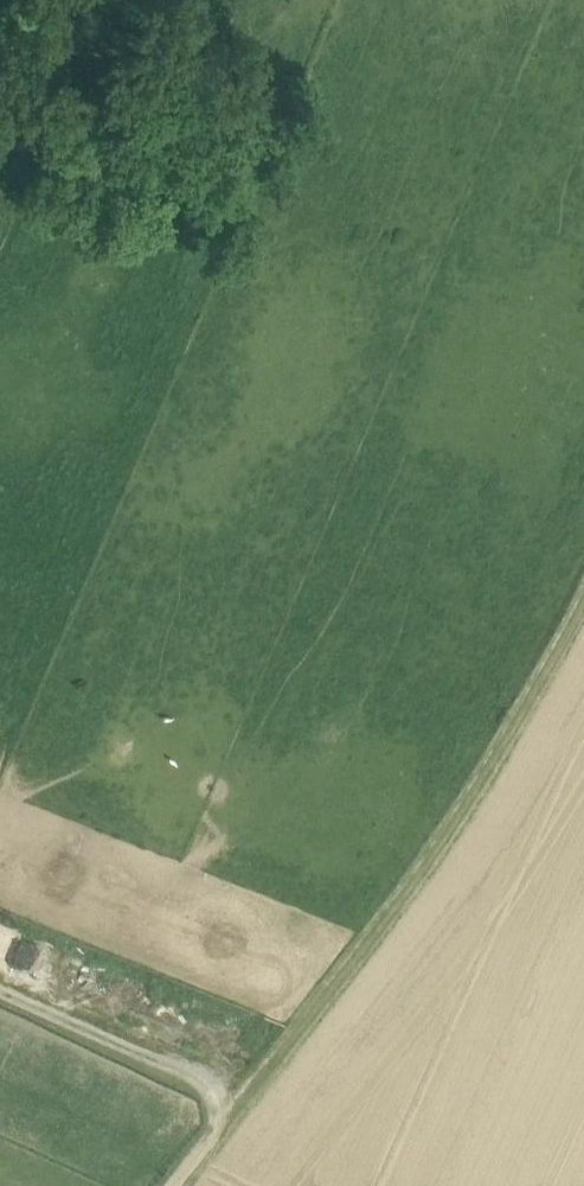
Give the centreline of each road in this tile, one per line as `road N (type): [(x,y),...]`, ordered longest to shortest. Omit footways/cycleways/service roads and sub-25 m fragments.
road 1 (track): [(174,1185),(374,940),(501,752),(583,604)]

